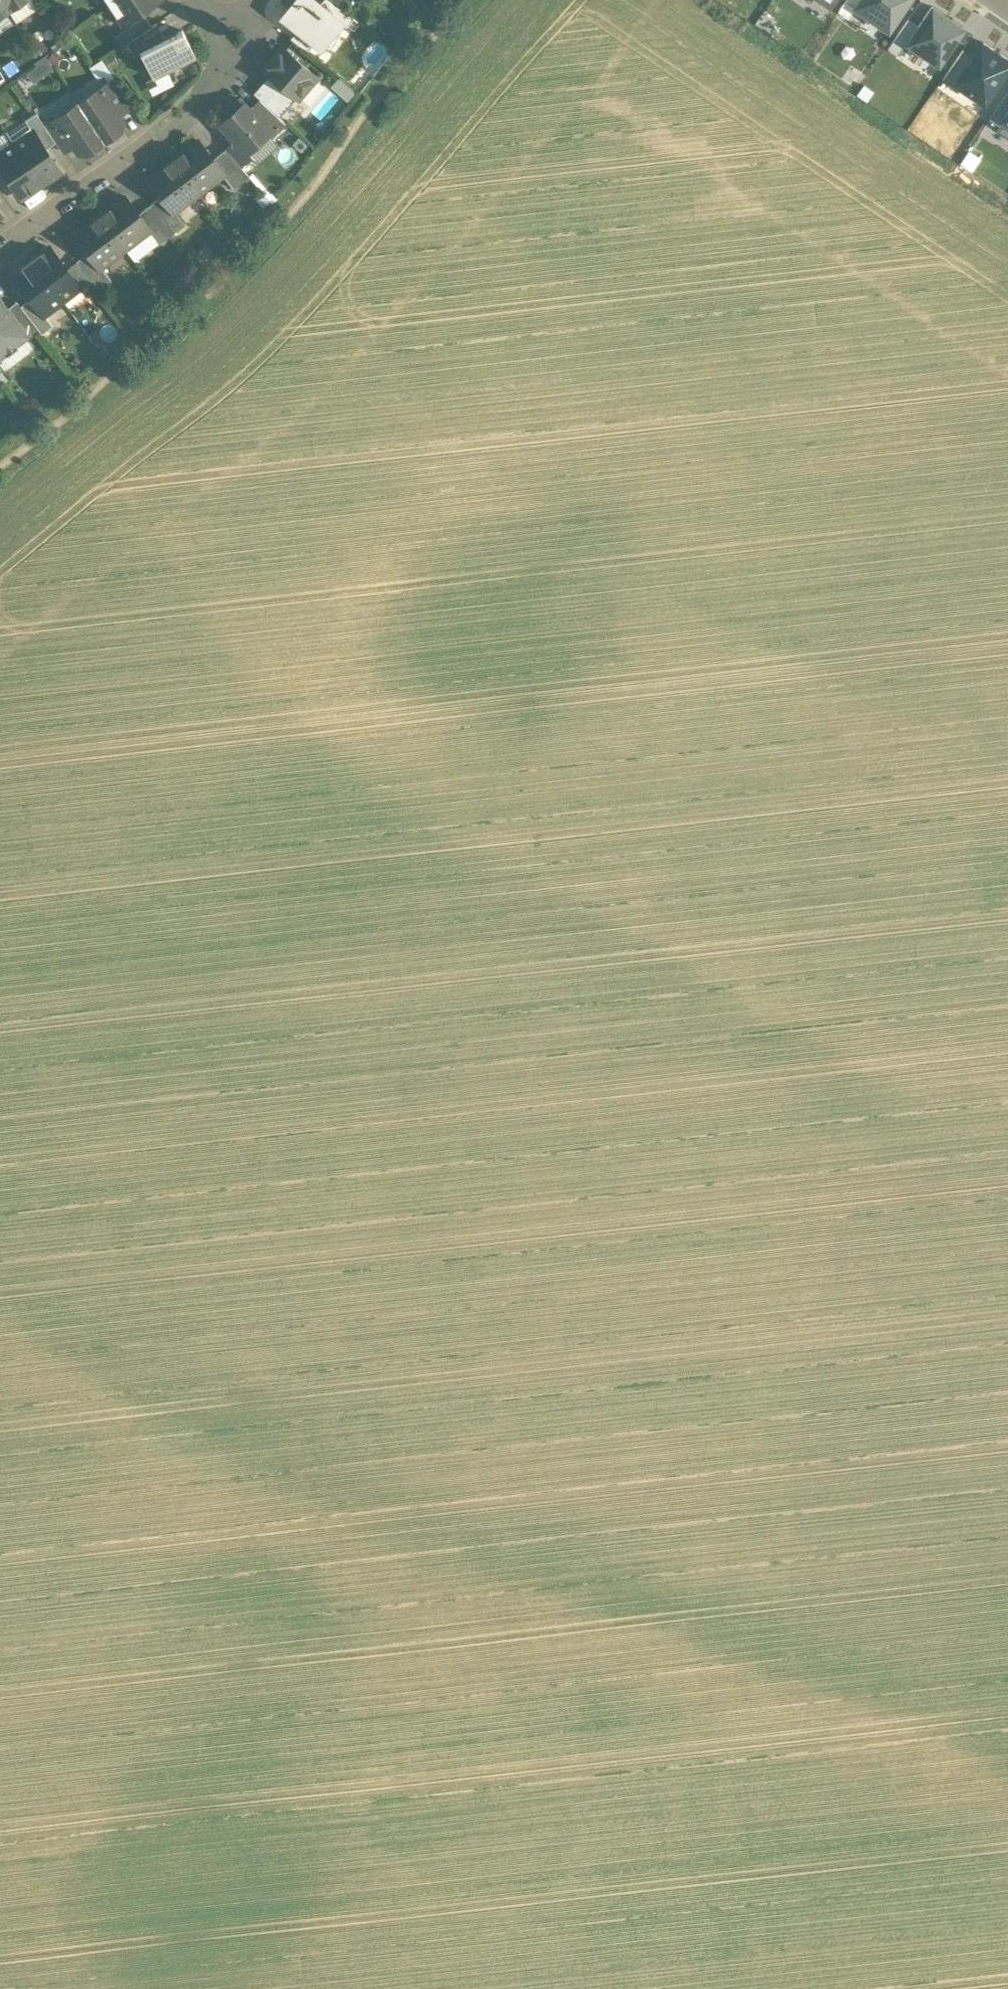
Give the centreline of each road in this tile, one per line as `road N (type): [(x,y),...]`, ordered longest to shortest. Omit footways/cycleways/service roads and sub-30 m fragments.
road 1 (residential): [(0,260),(205,101),(231,67),(232,40)]

